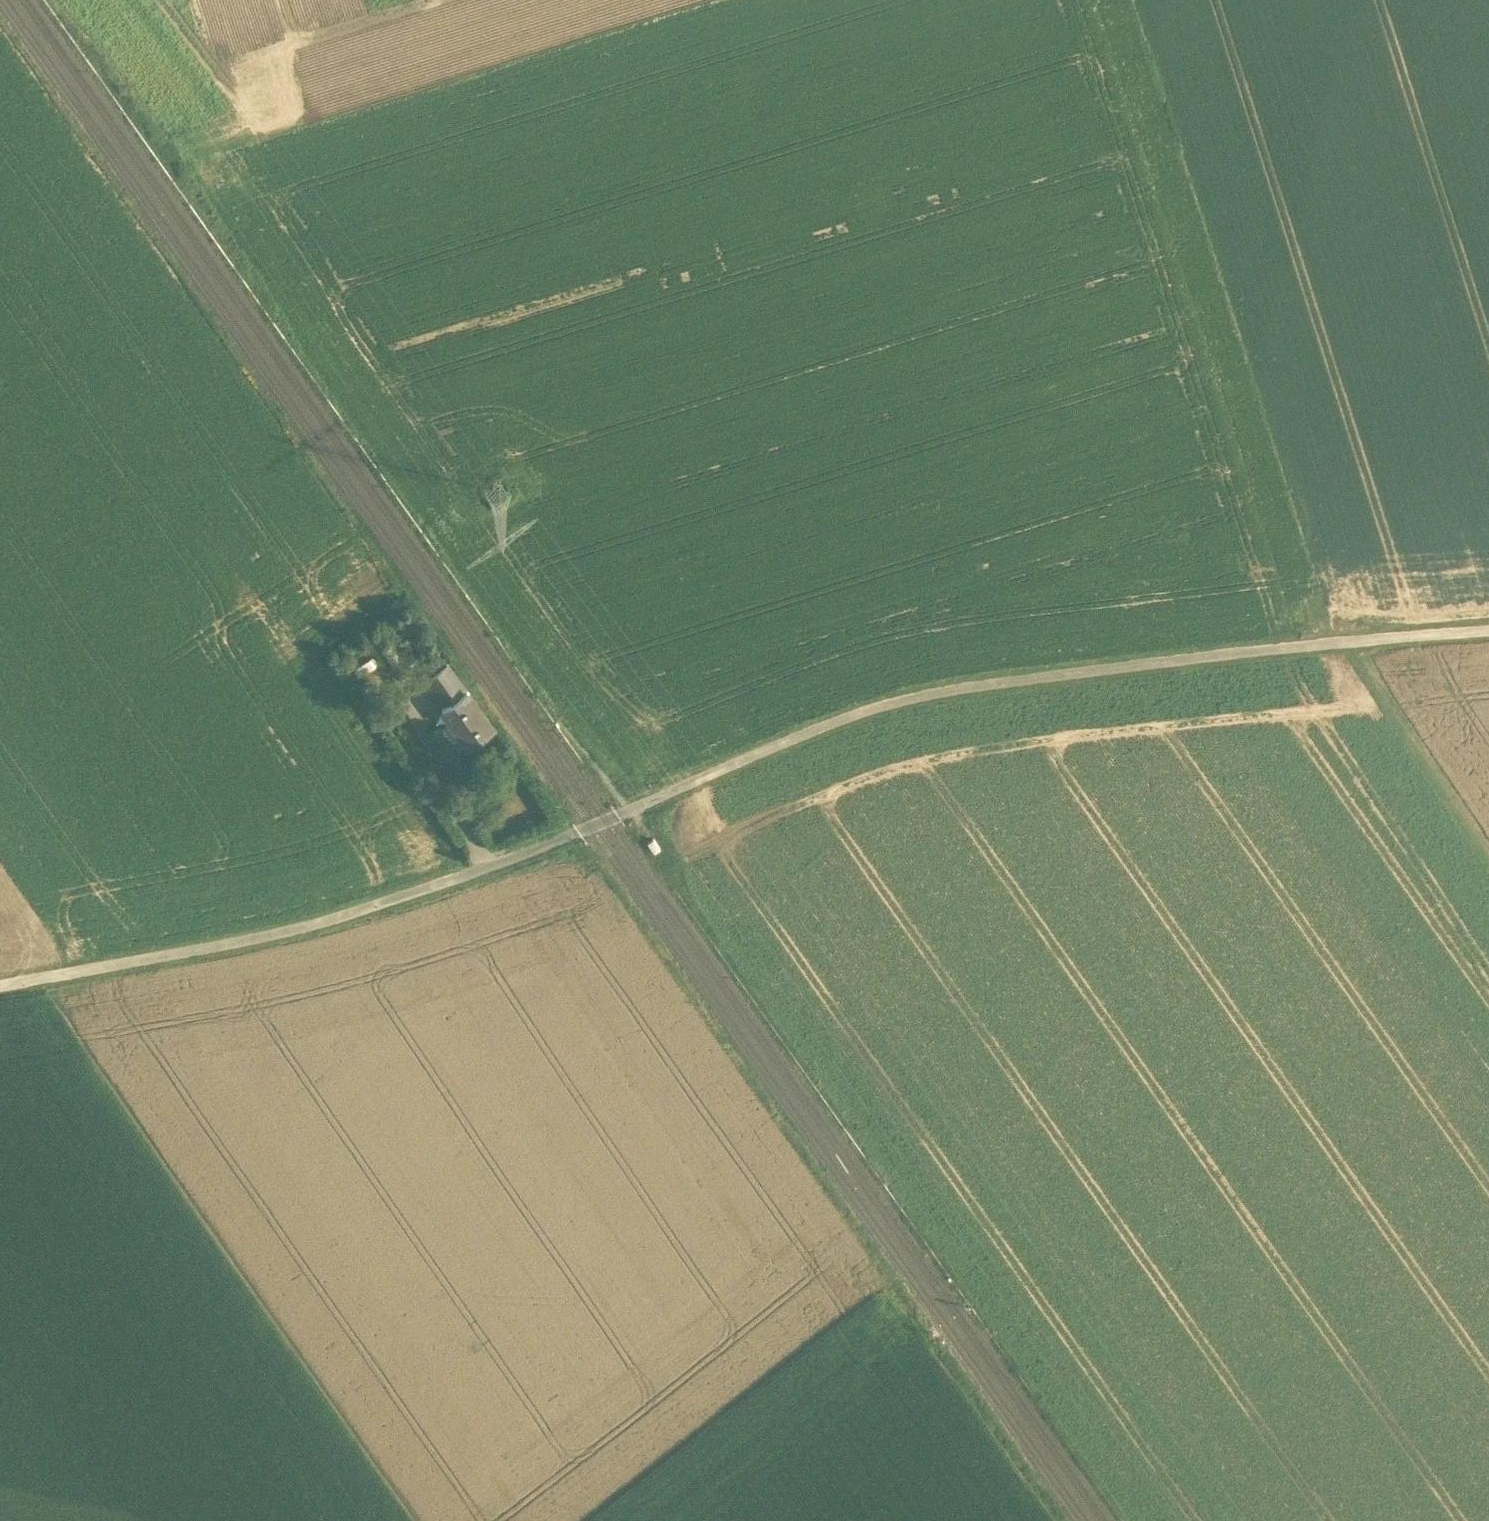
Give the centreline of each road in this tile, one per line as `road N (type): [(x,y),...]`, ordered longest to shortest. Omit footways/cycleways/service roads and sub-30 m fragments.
road 1 (unclassified): [(1488,631),(1265,650),(906,696),(487,868),(306,929),(0,984)]

